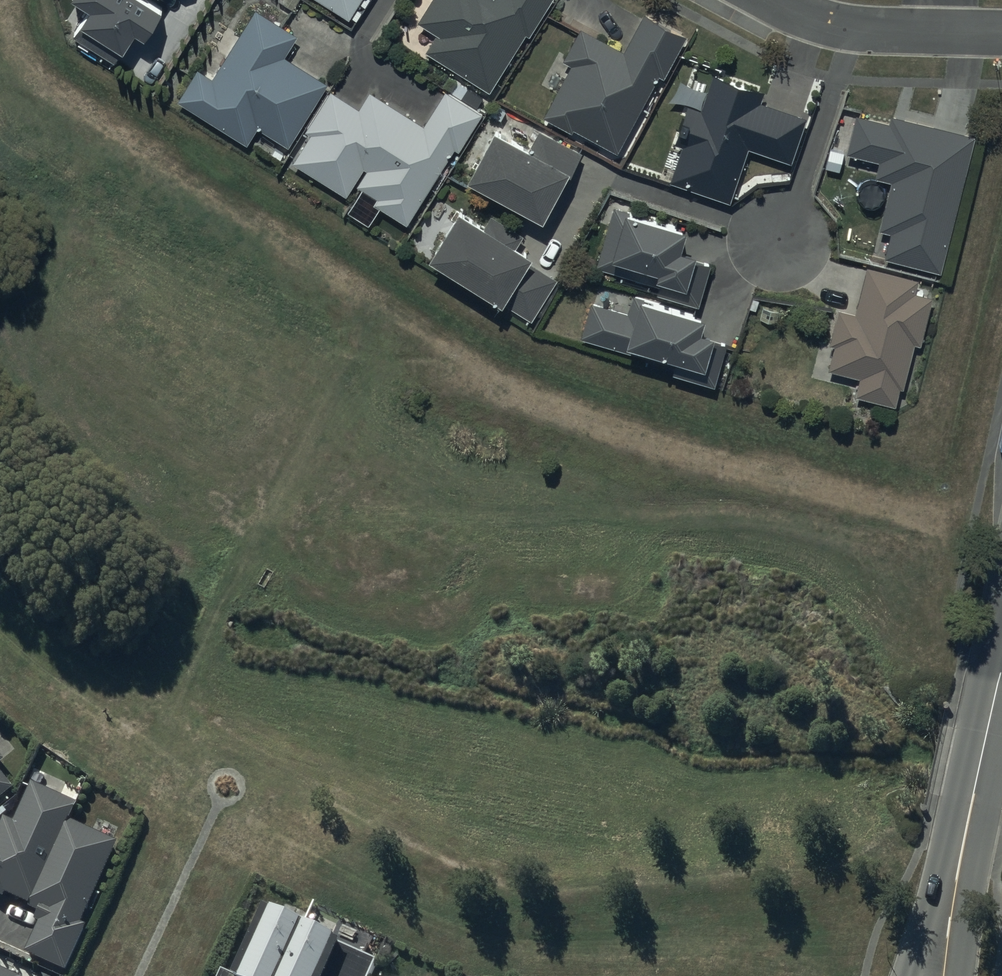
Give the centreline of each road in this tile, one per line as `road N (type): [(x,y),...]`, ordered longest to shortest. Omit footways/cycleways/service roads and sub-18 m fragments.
road 1 (tertiary): [(954,900),(1001,661)]
road 2 (residential): [(856,29),(780,240)]
road 3 (residential): [(1001,32),(856,29)]

